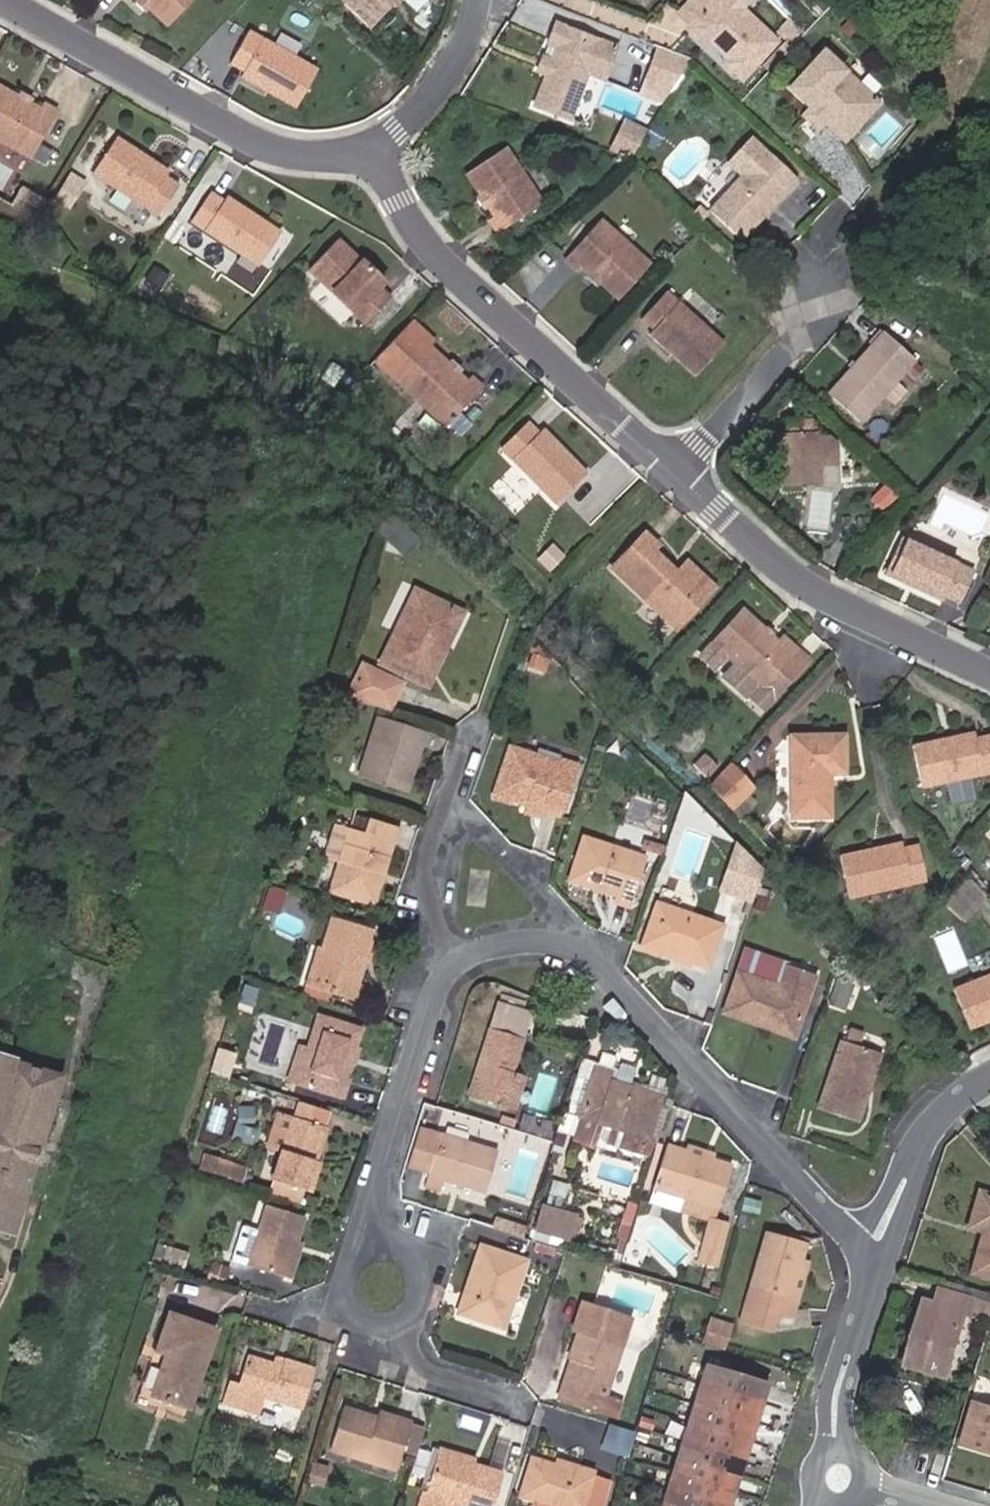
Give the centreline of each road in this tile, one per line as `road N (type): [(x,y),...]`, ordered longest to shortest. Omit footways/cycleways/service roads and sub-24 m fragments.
road 1 (residential): [(669,472),(479,301),(372,149)]
road 2 (residential): [(866,1252),(584,952)]
road 3 (residential): [(372,149),(286,157),(111,86),(0,17)]
road 4 (residential): [(989,669),(803,593),(669,472)]
road 5 (residential): [(449,967),(384,1153),(364,1246)]
road 6 (residential): [(829,292),(669,472)]
road 7 (residential): [(866,1252),(928,1132),(989,1076)]
road 8 (residential): [(841,1450),(835,1395),(870,1279),(866,1252)]
road 9 (residential): [(364,1246),(345,1266),(342,1294),(371,1323),(397,1322),(417,1305),(423,1280),(413,1256)]
road 10 (residential): [(584,952),(454,802)]
road 11 (residential): [(372,149),(463,58),(468,0)]
road 12 (residential): [(449,967),(433,880),(454,802)]
road 13 (residential): [(584,952),(518,940),(449,967)]

